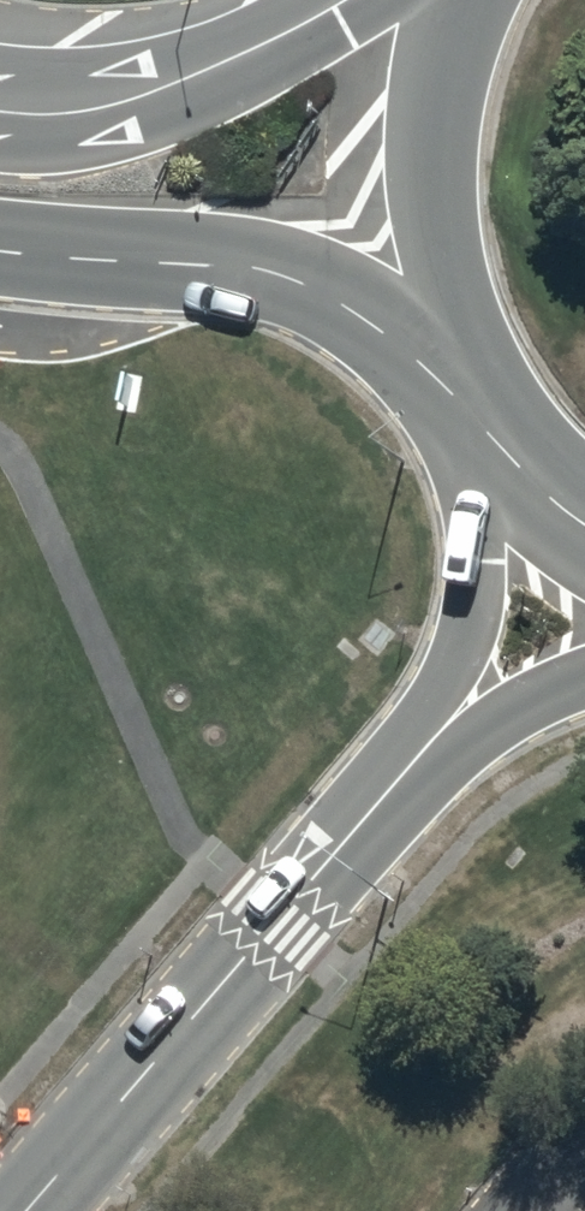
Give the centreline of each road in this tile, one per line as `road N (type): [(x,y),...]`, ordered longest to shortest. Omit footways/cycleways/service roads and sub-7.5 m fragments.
road 1 (unclassified): [(474,399),(370,322),(254,272),(0,253)]
road 2 (unclassified): [(314,876),(450,672),(471,595),(482,417)]
road 3 (unclassified): [(314,876),(24,1210)]
road 4 (primary): [(474,399),(429,262),(419,191),(421,120),(453,0)]
road 5 (unclassified): [(0,112),(91,111),(140,96),(340,0)]
road 6 (unclassified): [(584,676),(524,698),(314,876)]
road 7 (primary): [(584,505),(526,463),(482,417)]

